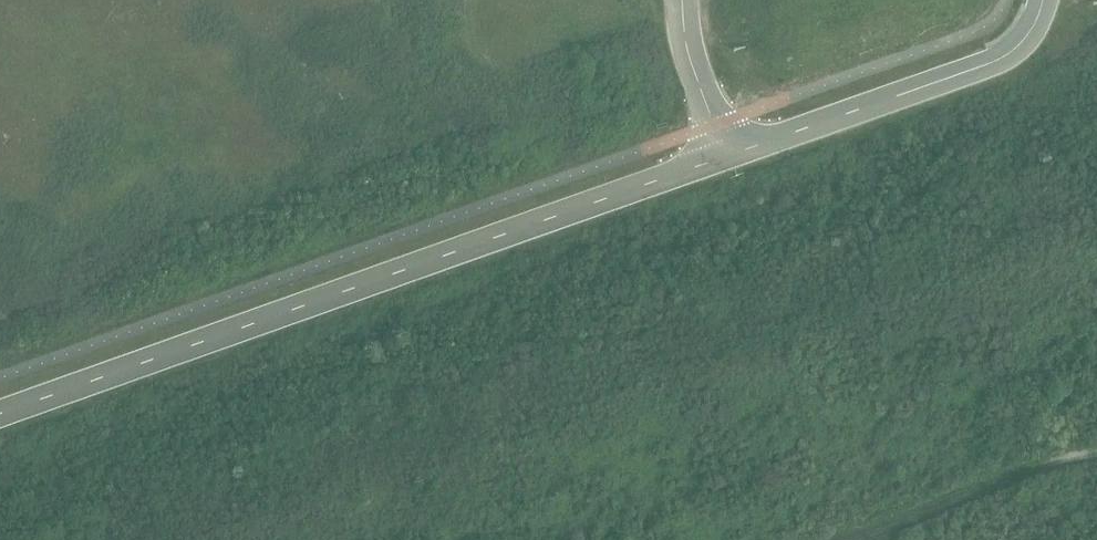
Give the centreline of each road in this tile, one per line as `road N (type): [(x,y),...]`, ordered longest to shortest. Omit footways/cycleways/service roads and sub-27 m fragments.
road 1 (unclassified): [(0,414),(724,161)]
road 2 (unclassified): [(724,161),(999,61),(1041,0)]
road 3 (unclassified): [(724,161),(682,37),(679,0)]

